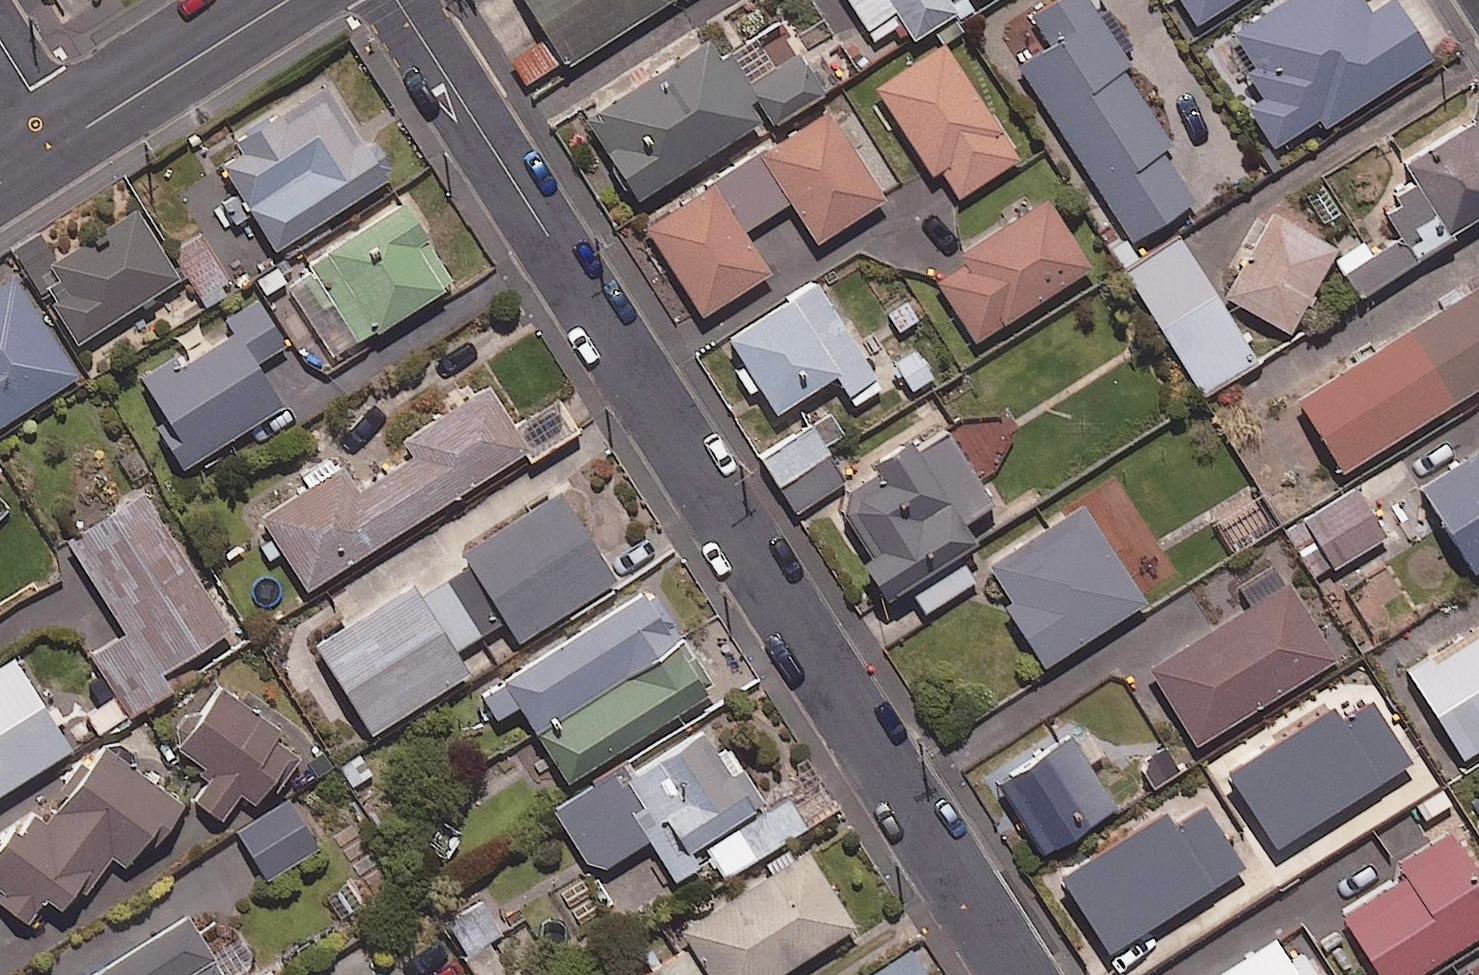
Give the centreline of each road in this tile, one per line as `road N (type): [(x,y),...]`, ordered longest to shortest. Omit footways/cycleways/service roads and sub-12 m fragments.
road 1 (residential): [(1018,974),(397,0)]
road 2 (tertiary): [(288,0),(65,141)]

